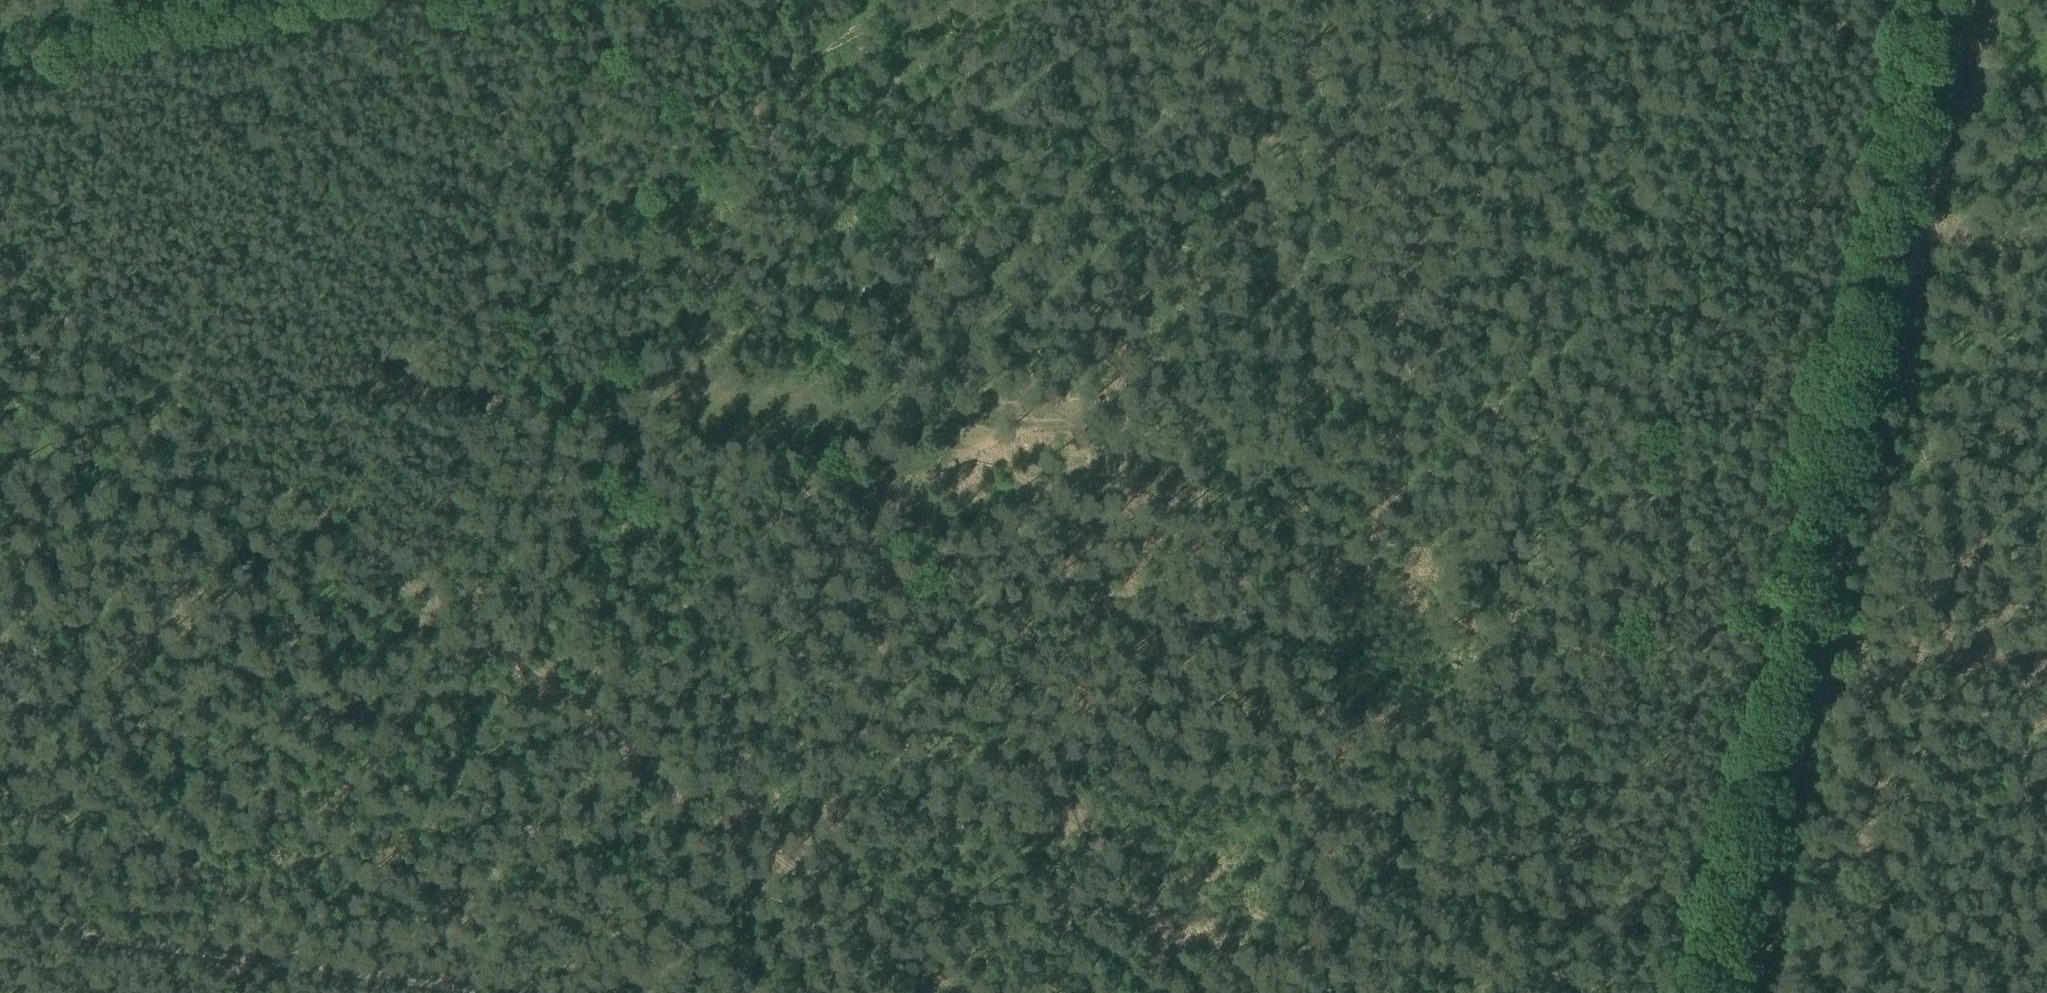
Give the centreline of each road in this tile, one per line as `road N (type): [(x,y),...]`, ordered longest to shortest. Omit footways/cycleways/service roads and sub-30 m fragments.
road 1 (track): [(1957,0),(1751,992)]
road 2 (track): [(1057,992),(1070,934),(1100,907),(1104,880),(1080,806),(1117,438)]
road 3 (track): [(521,992),(0,920)]

